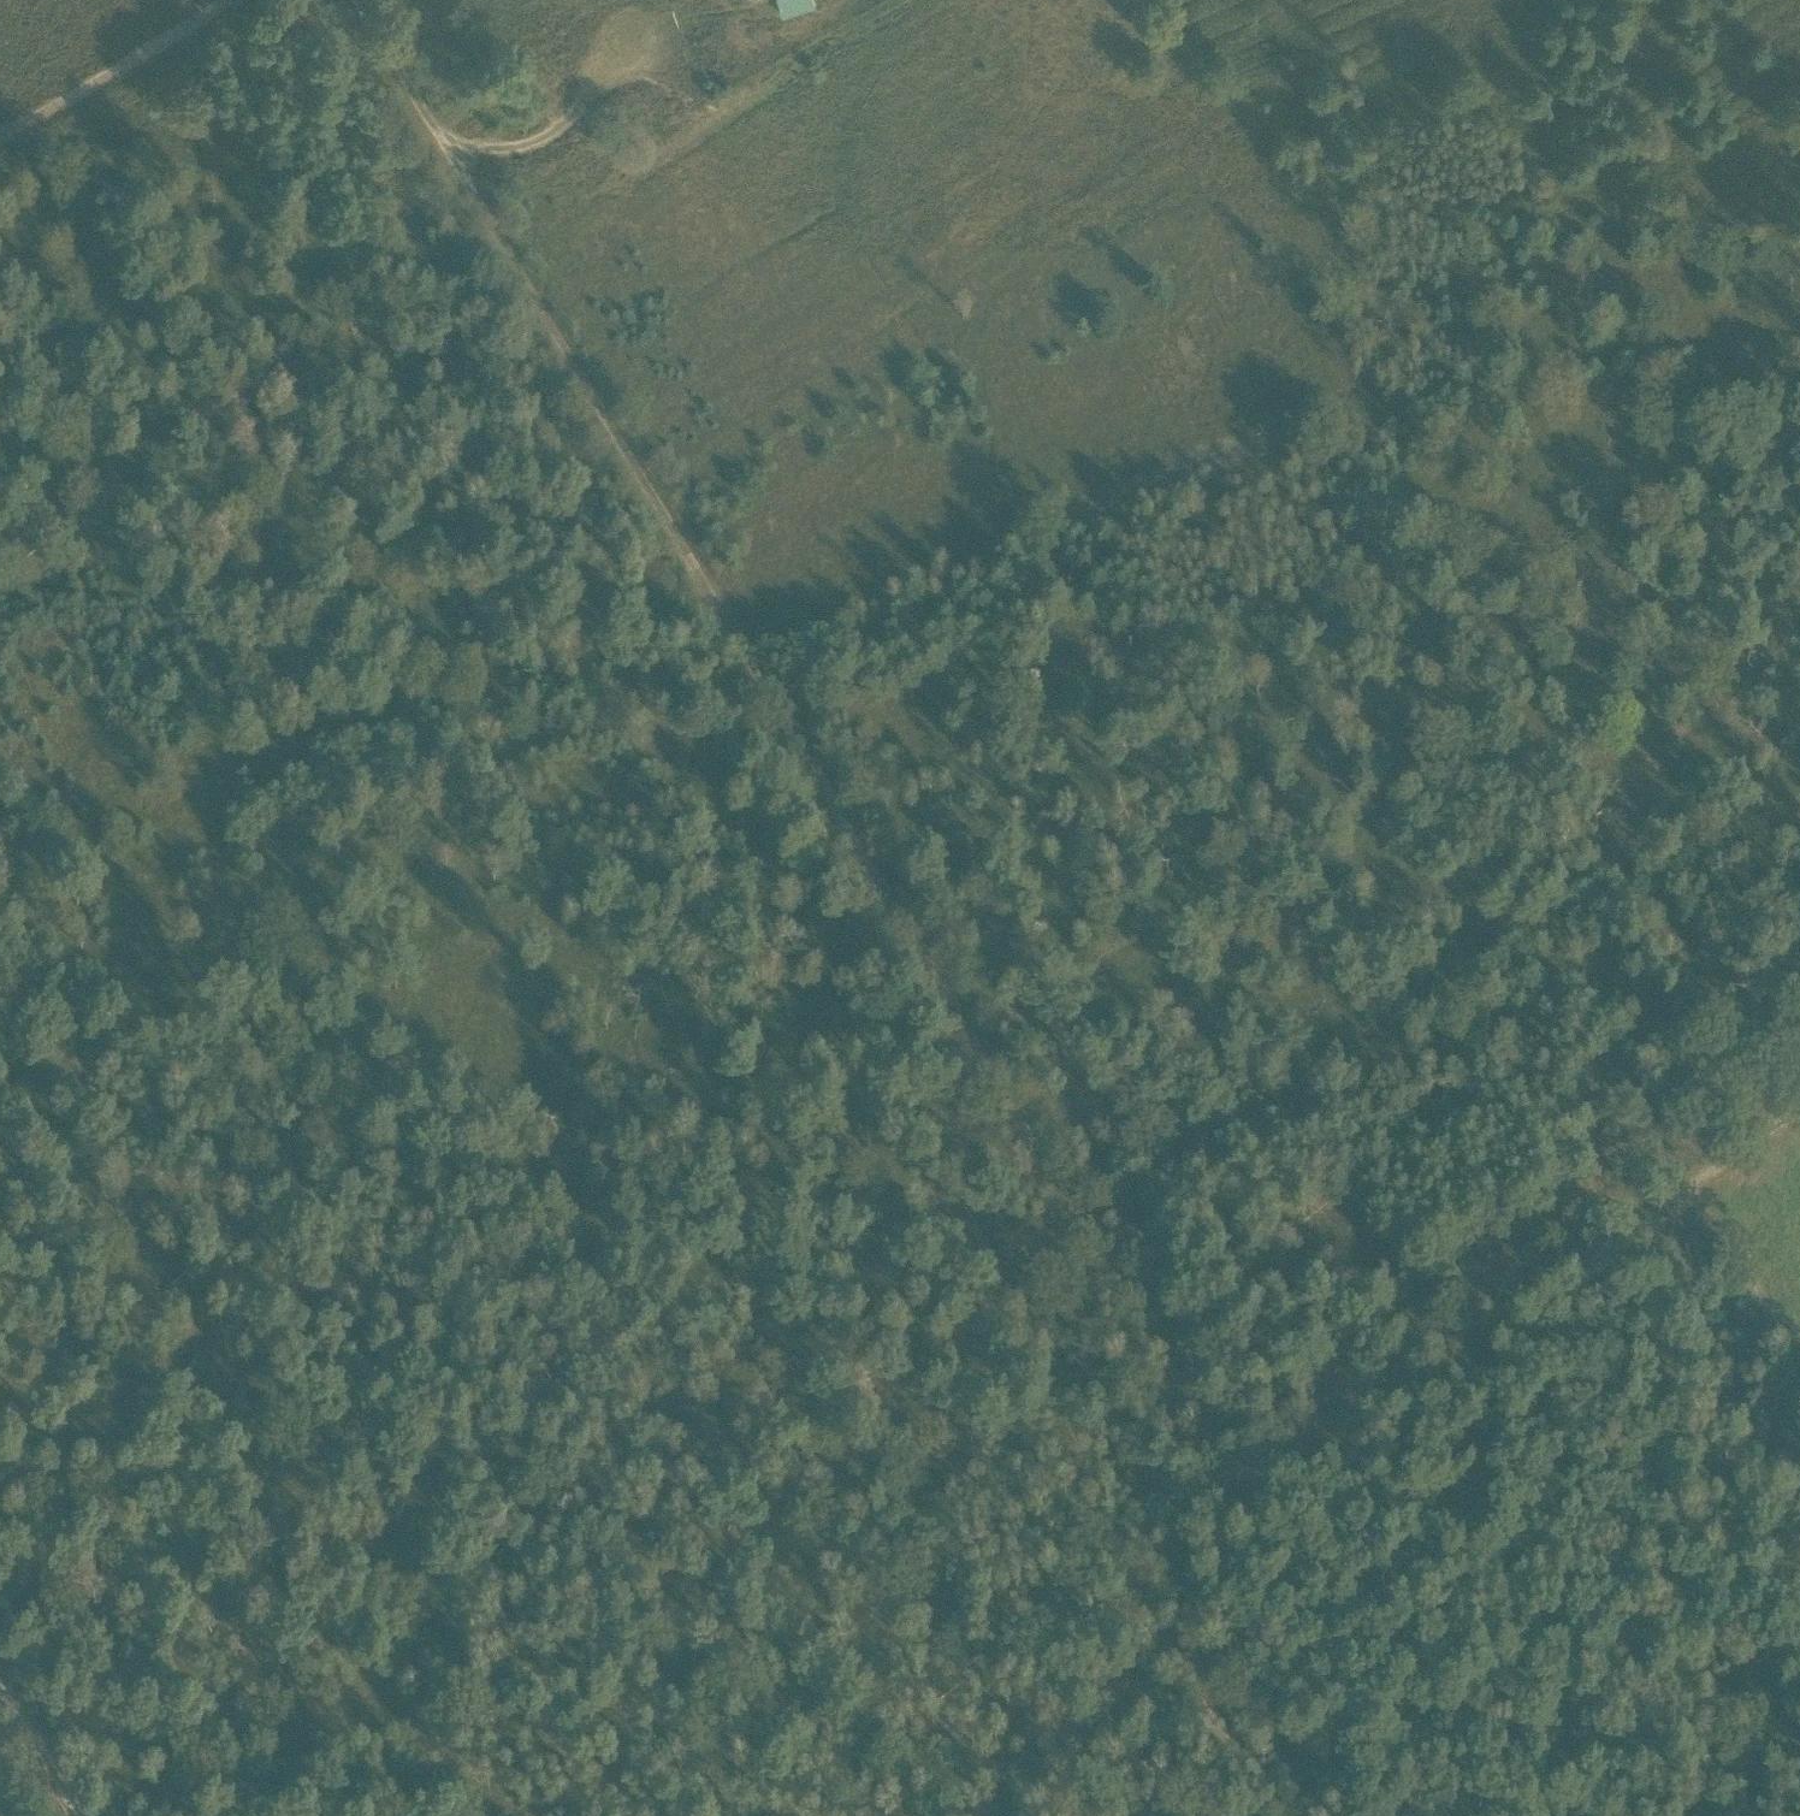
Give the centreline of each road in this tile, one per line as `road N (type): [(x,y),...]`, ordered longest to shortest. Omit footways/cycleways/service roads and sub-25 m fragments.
road 1 (track): [(1217,1451),(358,0)]
road 2 (track): [(0,139),(221,0)]

